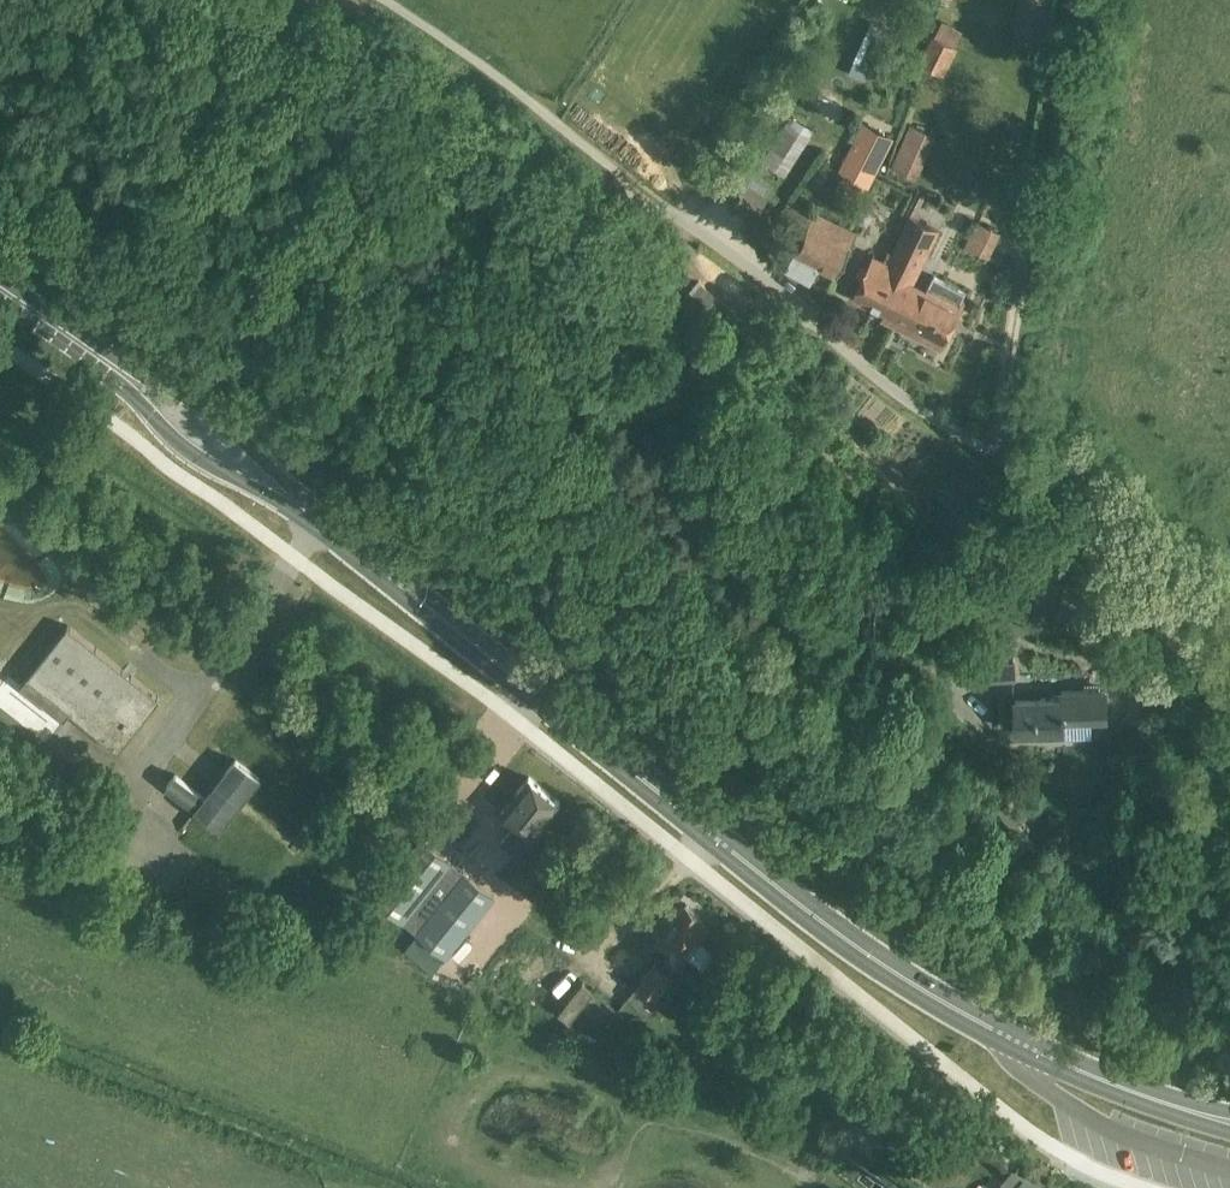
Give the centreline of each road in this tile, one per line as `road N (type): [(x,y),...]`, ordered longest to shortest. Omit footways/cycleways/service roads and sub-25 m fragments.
road 1 (primary): [(1226,1122),(1078,1071),(876,961),(288,498)]
road 2 (unclassified): [(1229,1044),(1201,1020),(1183,985),(1221,773),(1219,720),(1187,644),(1116,557),(1037,485),(904,398),(673,213)]
road 3 (primary): [(288,498),(263,460),(218,420),(108,364)]
road 4 (primary): [(108,364),(190,453),(288,498)]
road 5 (primary): [(108,364),(0,291)]

